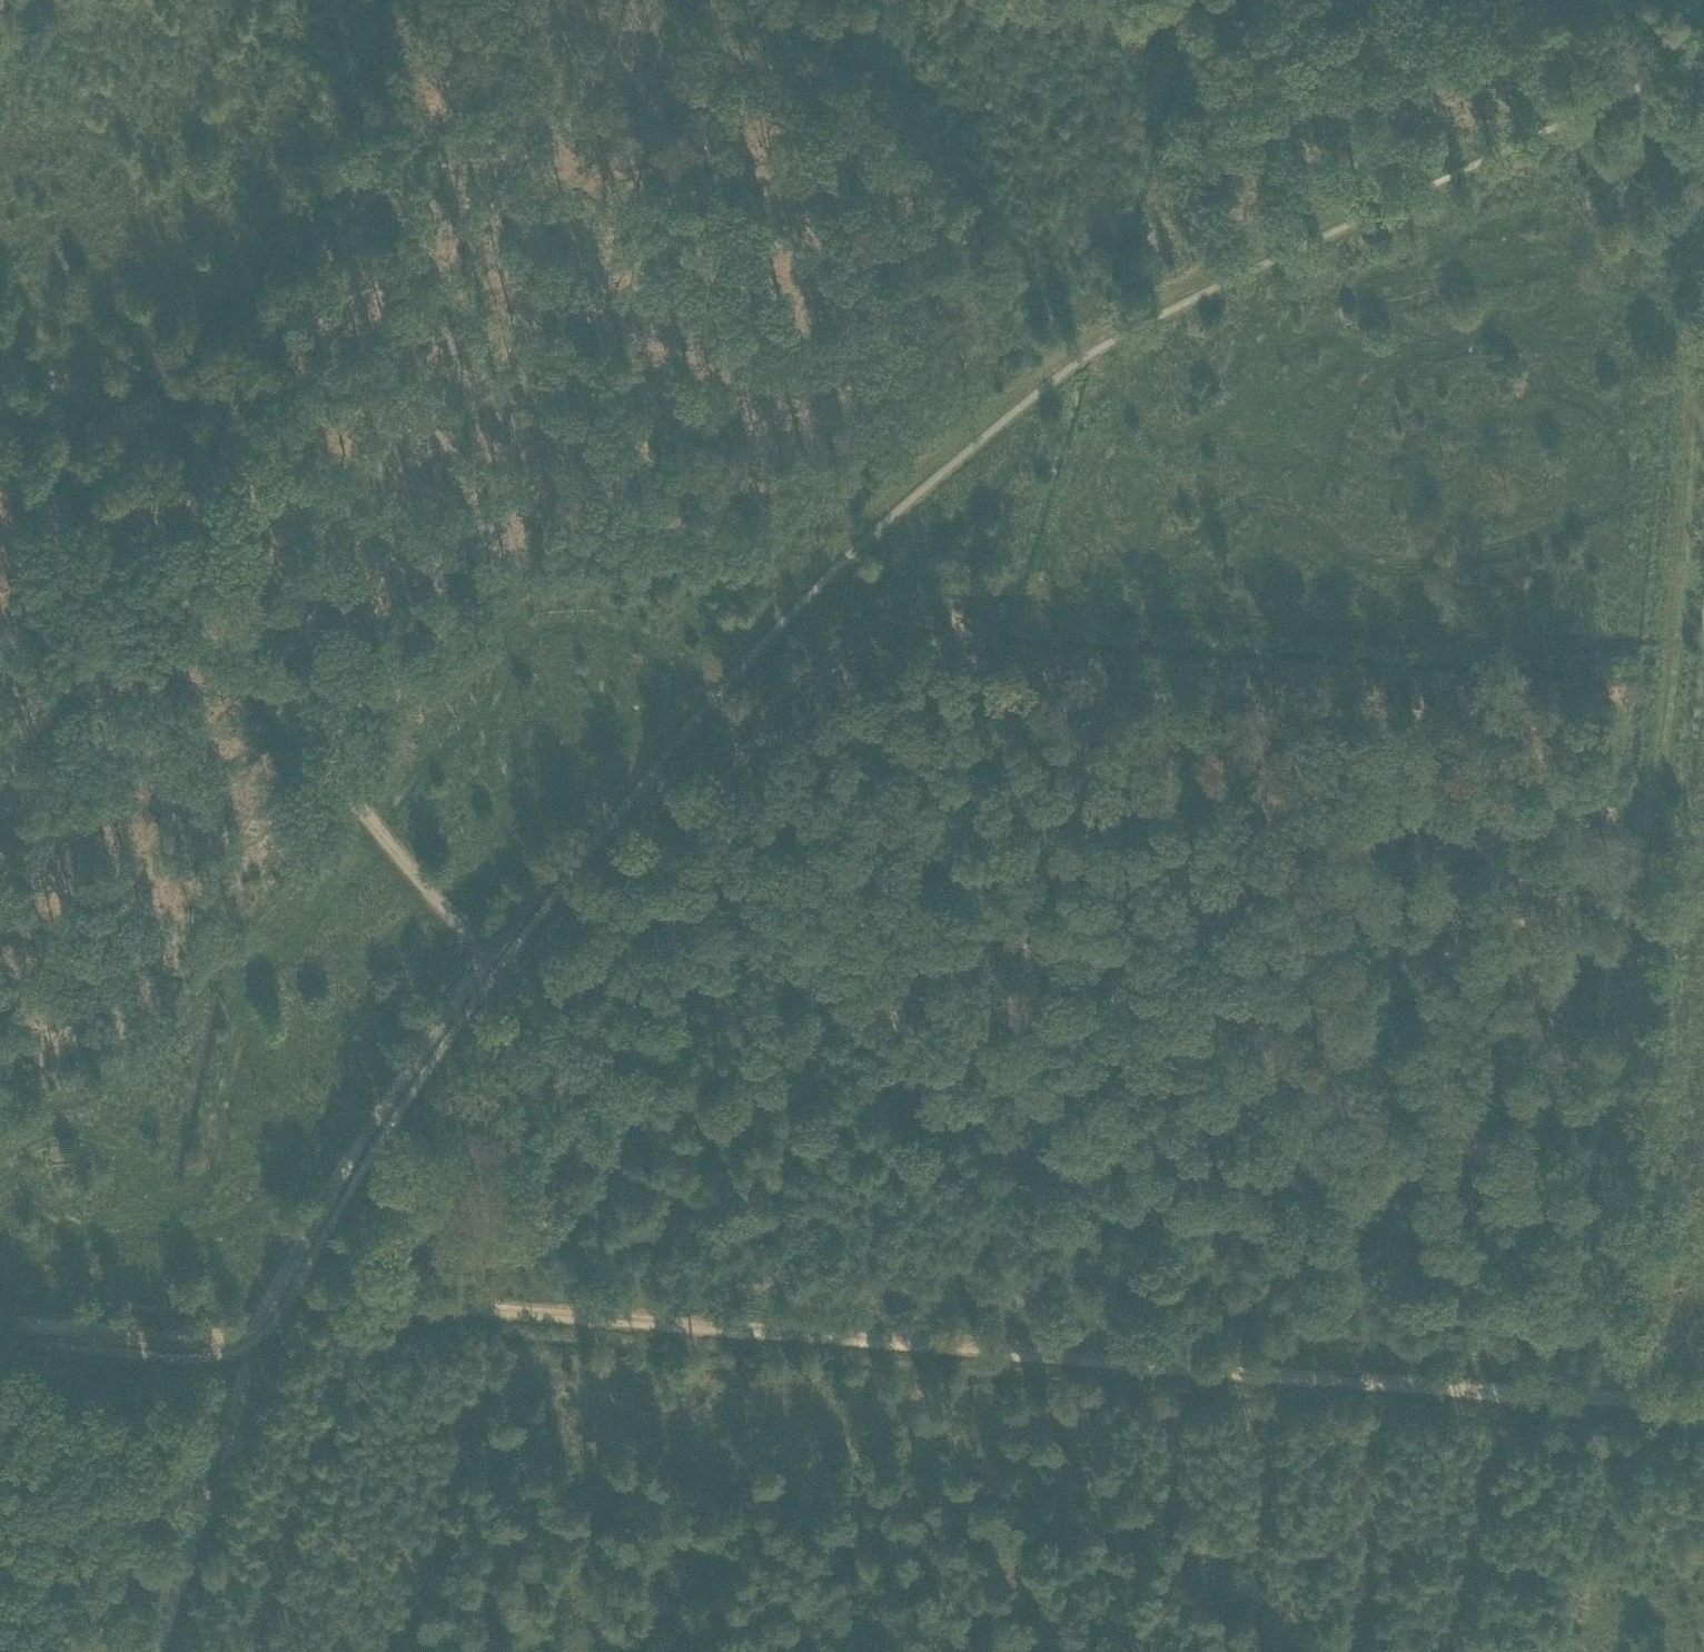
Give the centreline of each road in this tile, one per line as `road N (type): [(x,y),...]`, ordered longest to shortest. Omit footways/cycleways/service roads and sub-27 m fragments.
road 1 (track): [(1703,51),(1687,50),(1099,333),(968,433),(739,647),(488,955)]
road 2 (track): [(276,1294),(1605,1403)]
road 3 (track): [(1703,253),(1605,1403)]
road 4 (track): [(0,383),(488,955)]
road 5 (track): [(488,955),(338,1173),(276,1294)]
road 6 (track): [(249,1332),(156,1651)]
road 7 (track): [(276,1294),(249,1332),(197,1339),(0,1321)]

